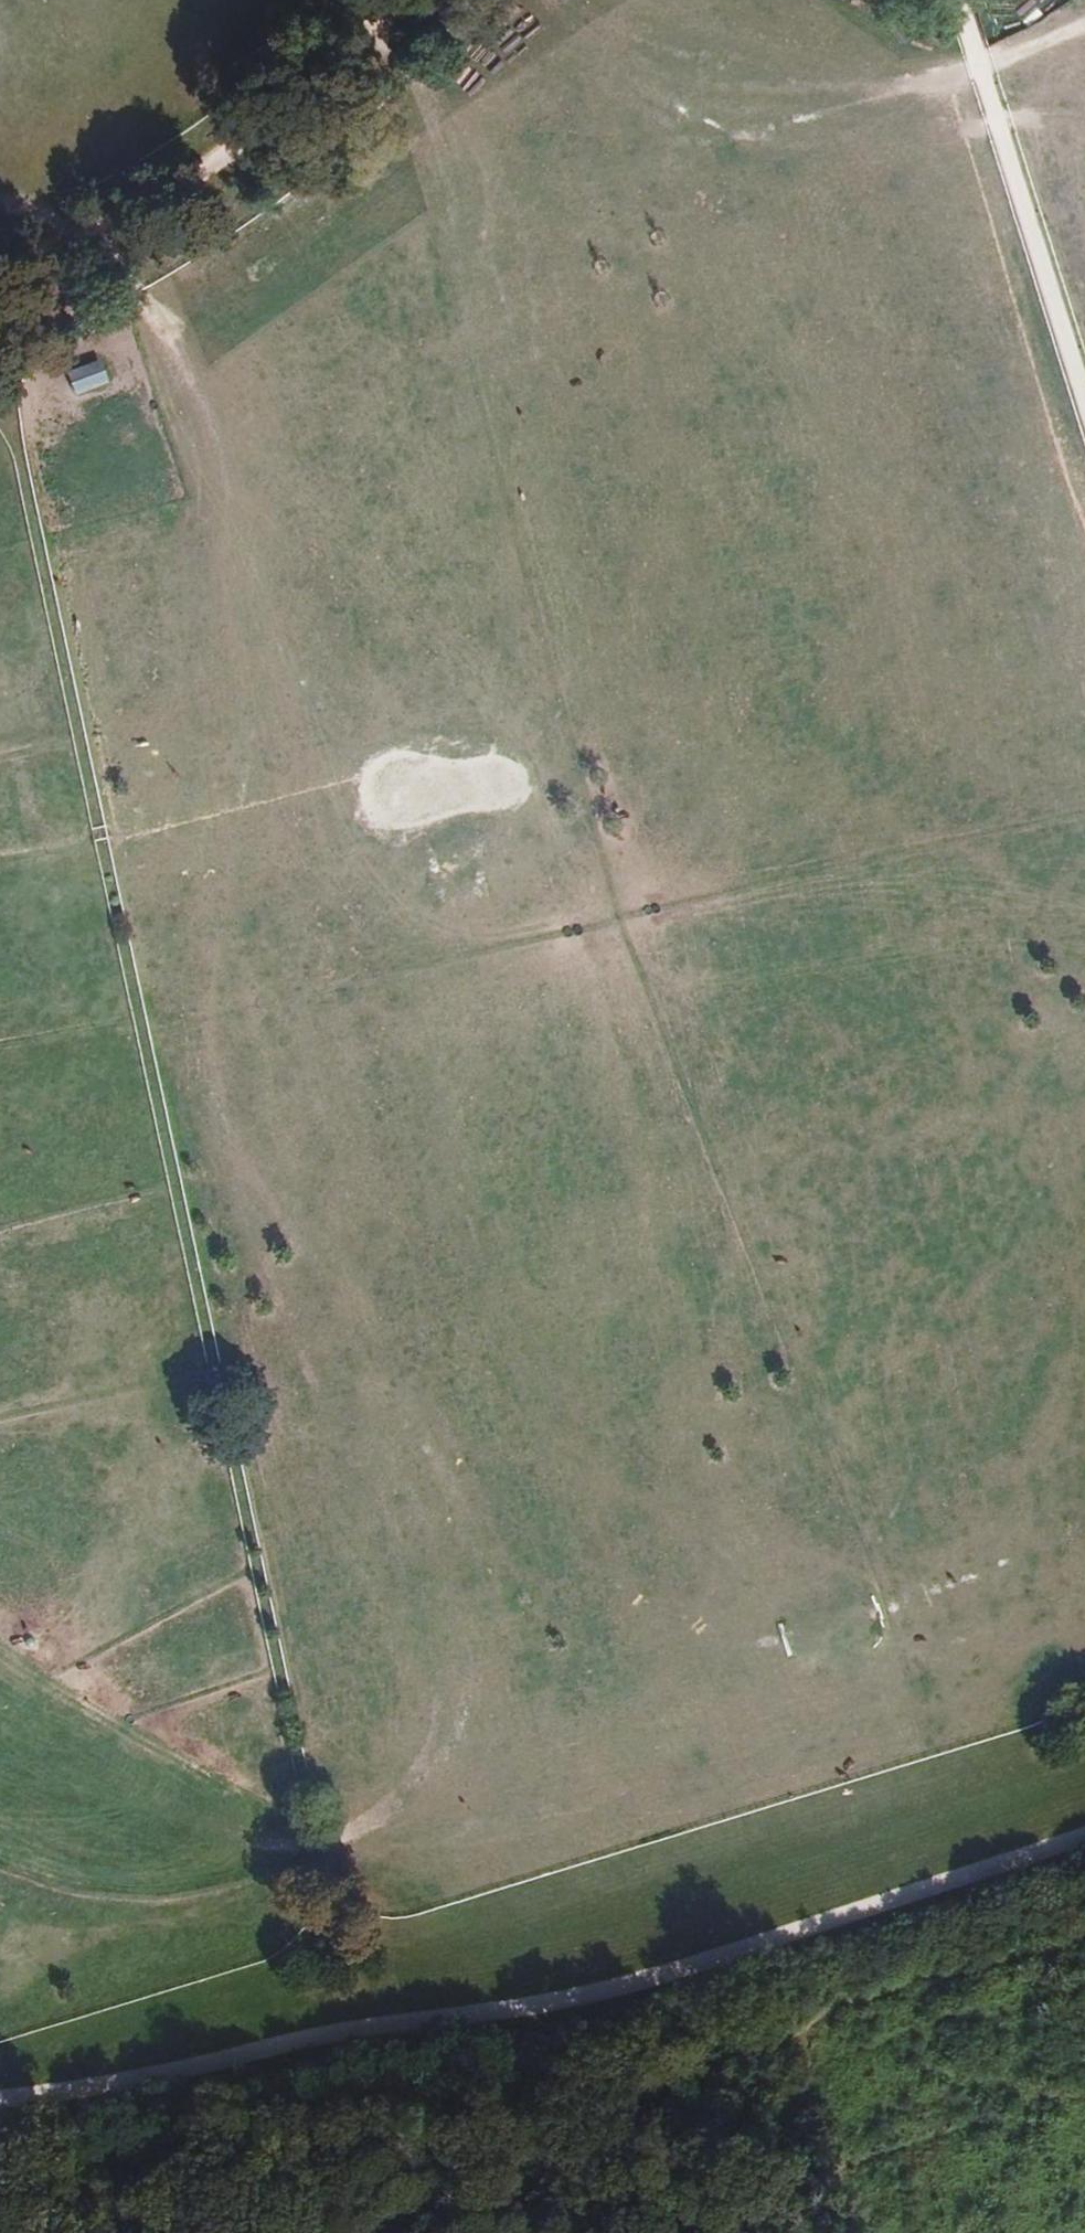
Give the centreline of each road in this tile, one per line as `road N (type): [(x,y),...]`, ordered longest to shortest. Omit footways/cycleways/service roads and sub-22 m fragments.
road 1 (track): [(0,2091),(73,2088),(359,2022),(582,1996),(1084,1828)]
road 2 (track): [(0,282),(195,185),(390,0)]
road 3 (track): [(1084,381),(974,0)]

